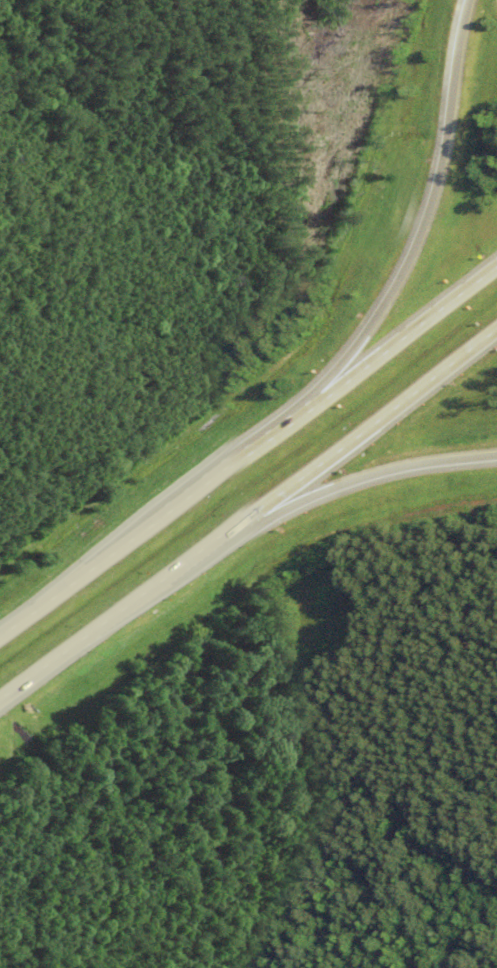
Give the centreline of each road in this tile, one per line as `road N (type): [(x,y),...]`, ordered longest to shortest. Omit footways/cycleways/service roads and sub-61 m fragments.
road 1 (motorway): [(496,260),(0,638)]
road 2 (motorway): [(461,0),(434,156),(407,244),(377,301),(293,413)]
road 3 (motorway): [(235,524),(496,324)]
road 4 (motorway): [(0,703),(235,524)]
road 5 (motorway): [(235,524),(362,476),(496,456)]

